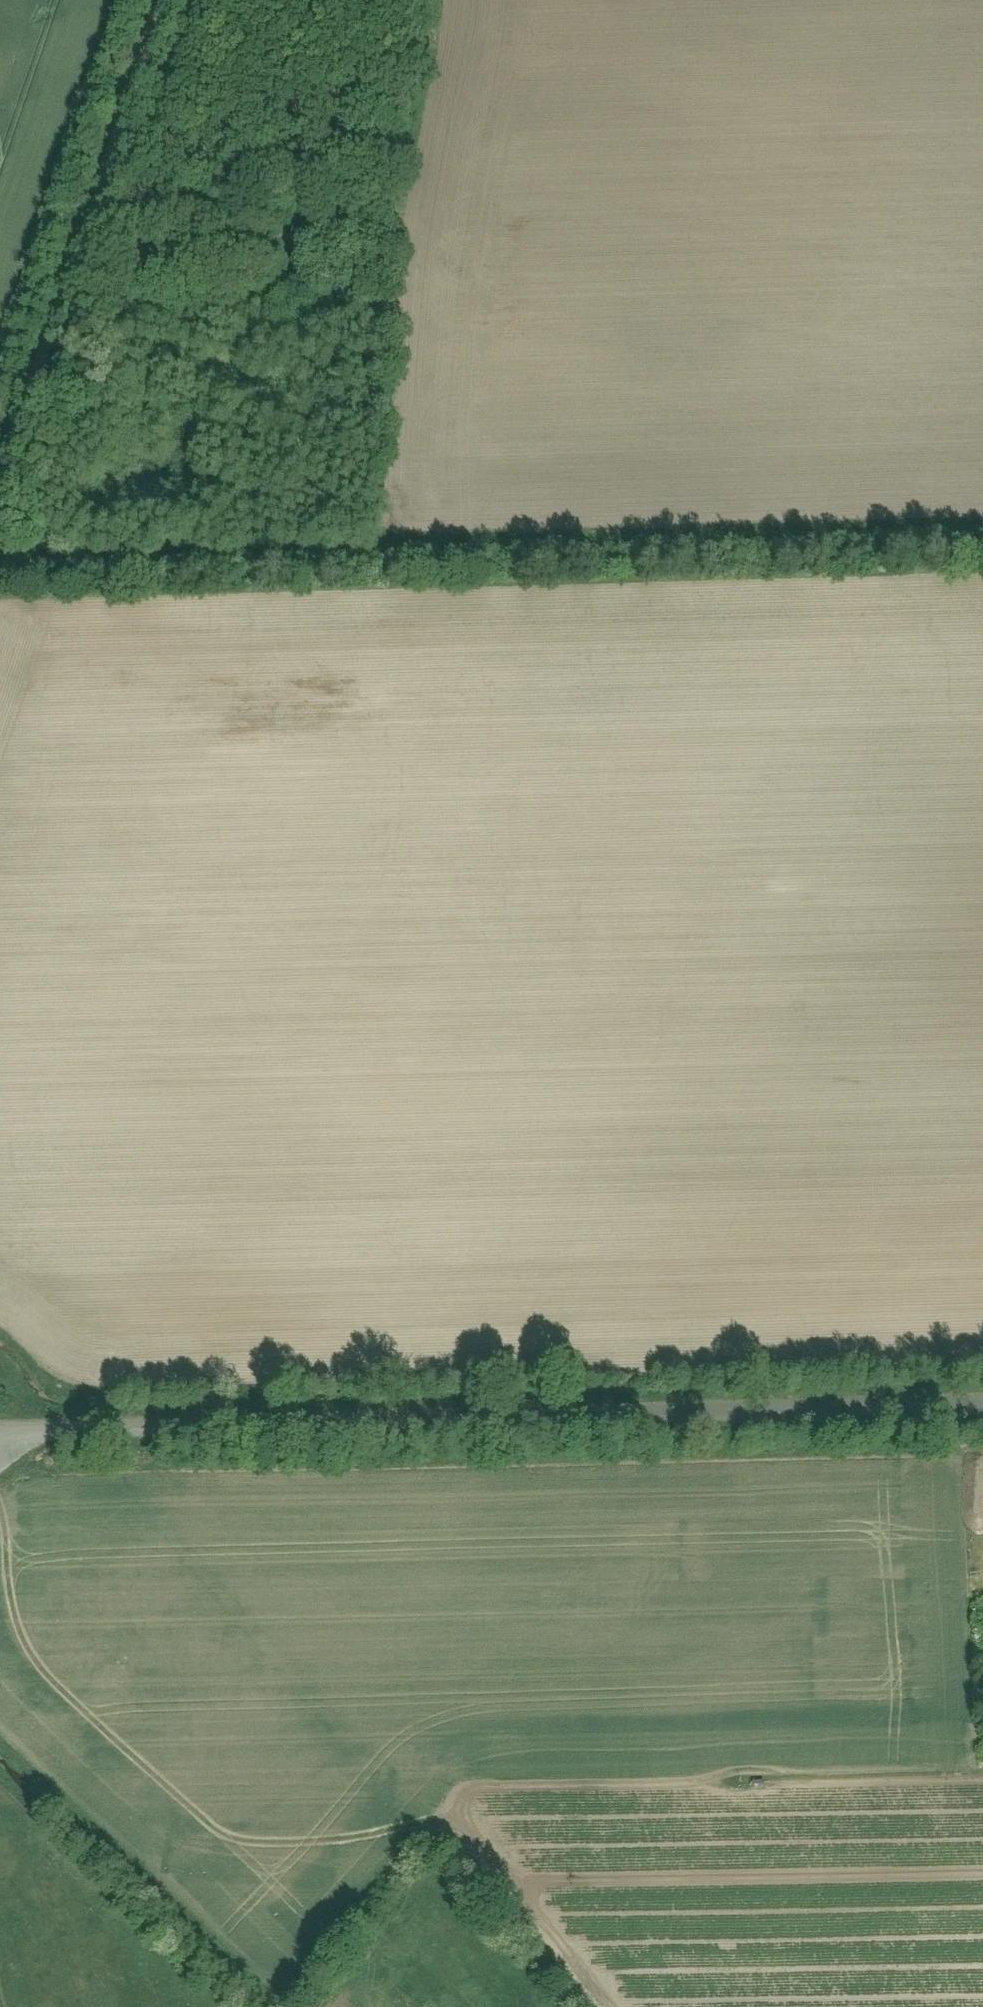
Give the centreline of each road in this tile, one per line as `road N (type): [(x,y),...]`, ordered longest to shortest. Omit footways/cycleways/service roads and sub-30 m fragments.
road 1 (residential): [(982,1401),(0,1434)]
road 2 (track): [(163,0),(0,479)]

